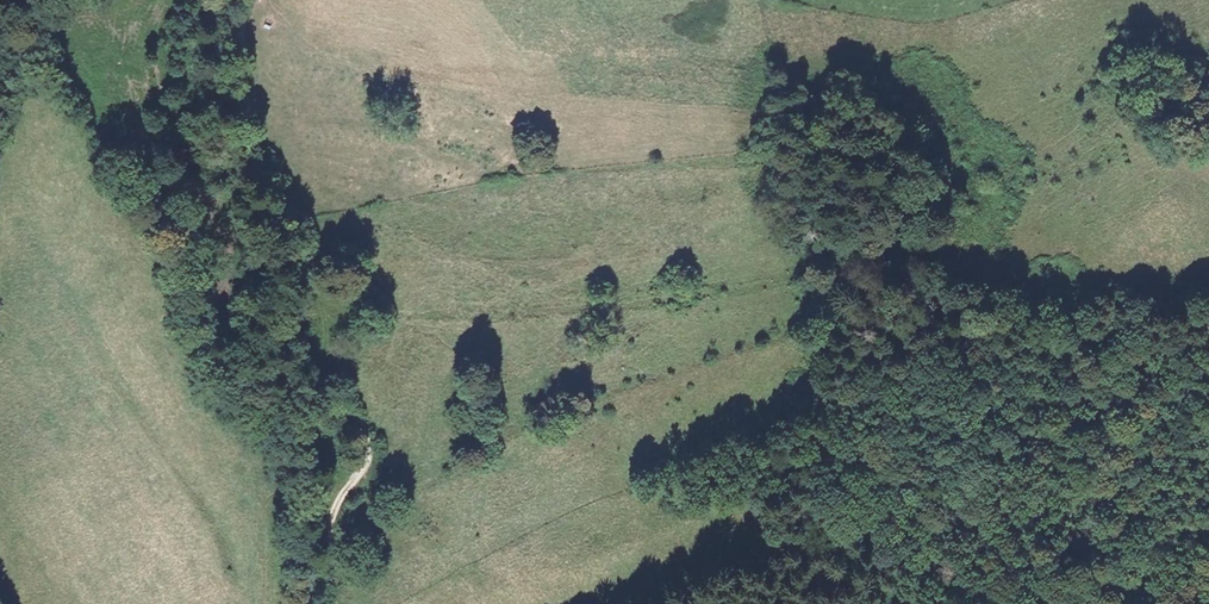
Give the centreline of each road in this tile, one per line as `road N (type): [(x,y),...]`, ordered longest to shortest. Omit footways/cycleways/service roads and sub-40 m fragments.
road 1 (track): [(322,603),(335,510),(371,442),(319,403),(297,345),(297,249),(257,155),(237,53),(245,0)]

